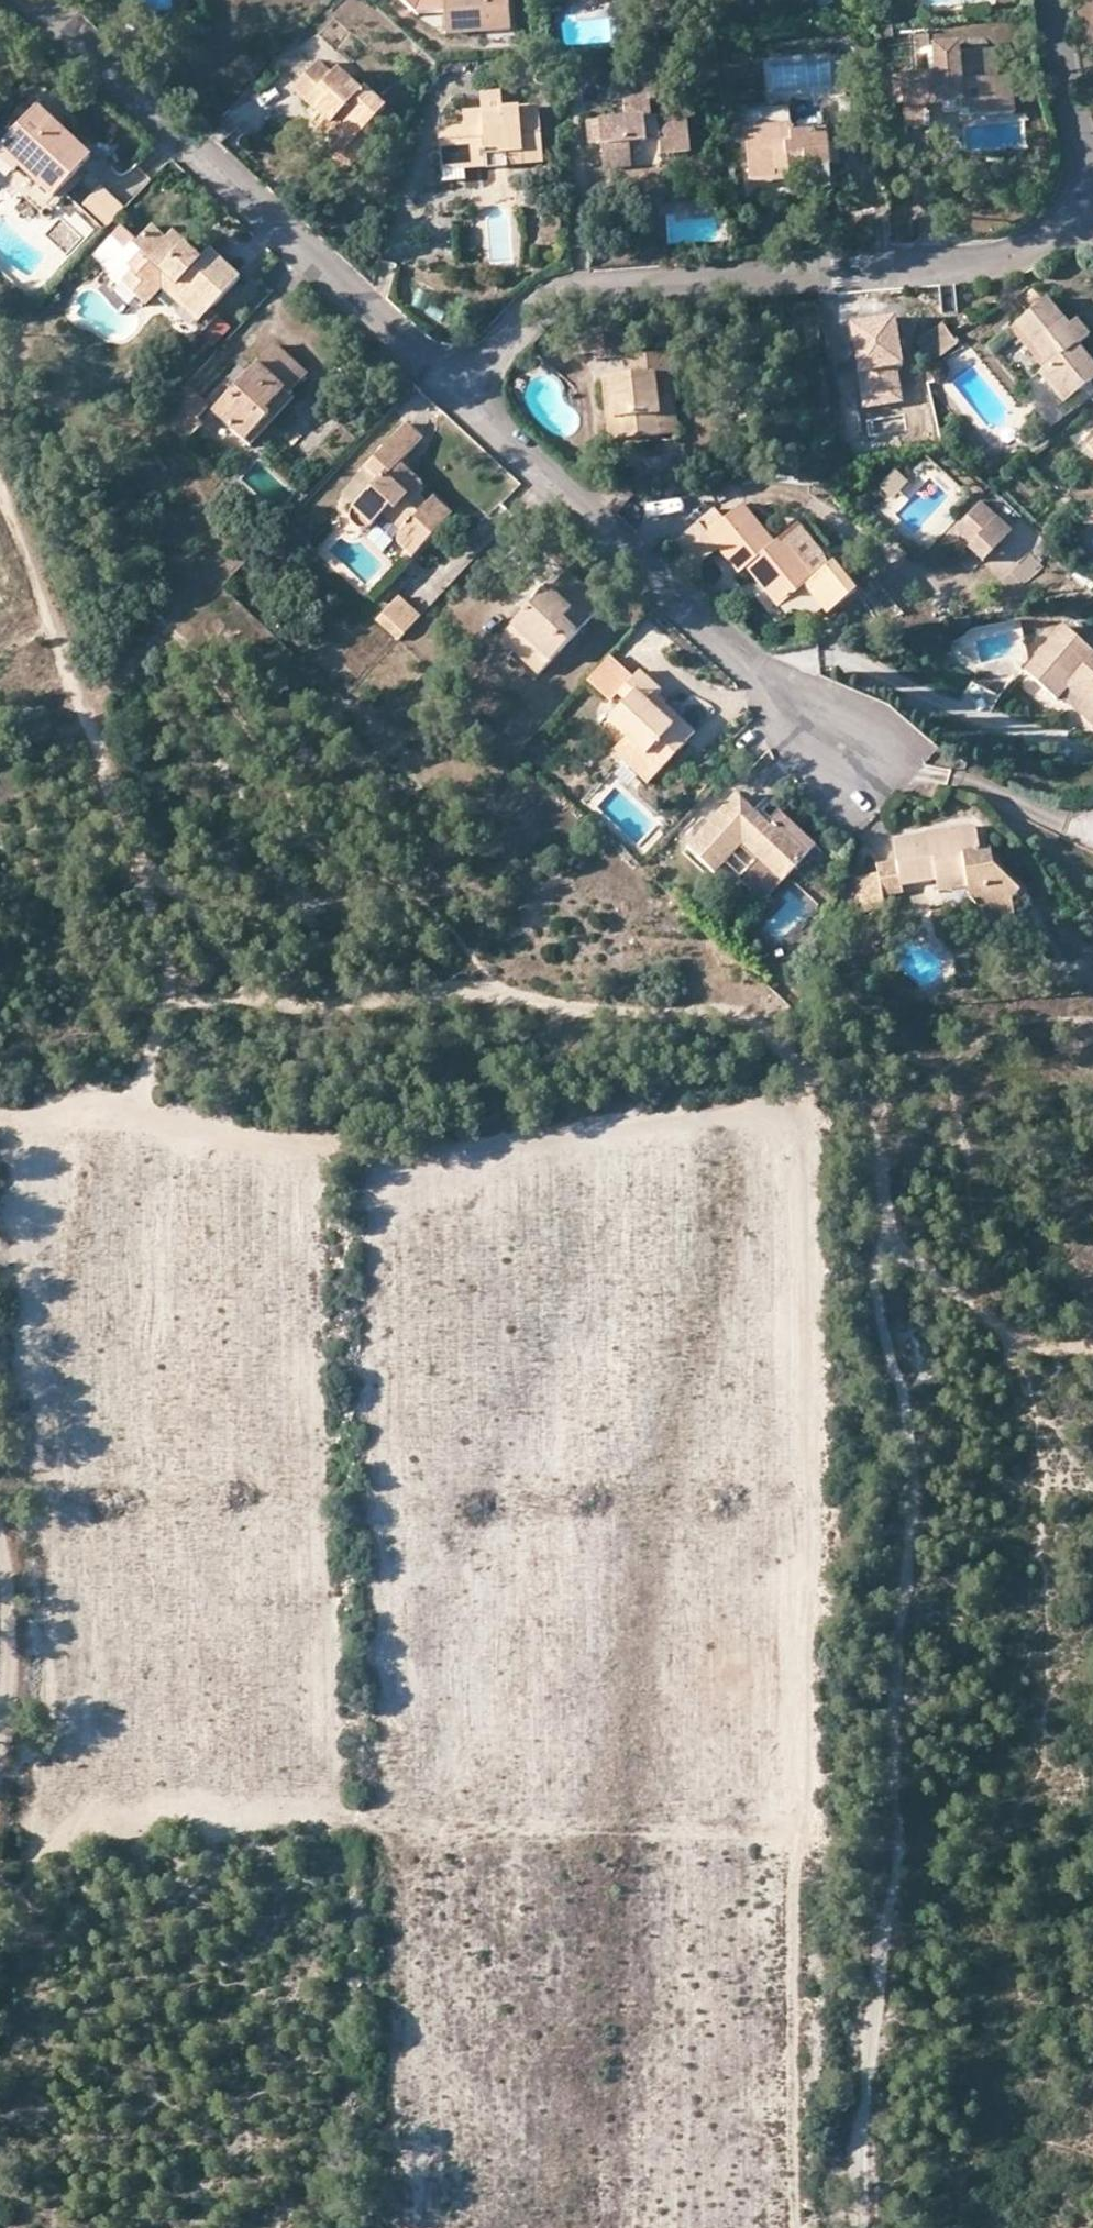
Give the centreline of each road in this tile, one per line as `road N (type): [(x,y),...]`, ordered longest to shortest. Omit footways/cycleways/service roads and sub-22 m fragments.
road 1 (track): [(863,2227),(860,2126),(897,1862),(895,1663),(915,1495),(907,1422),(873,1280),(884,1215),(867,1115),(847,1098),(816,1101),(395,1153),(129,1116)]
road 2 (track): [(0,1788),(315,1799),(395,1827),(816,1824)]
road 3 (track): [(163,1004),(228,998),(329,1006),(450,992),(634,1016),(720,1012),(771,1039),(847,1098)]
road 4 (residential): [(458,391),(560,289),(992,259),(1092,221)]
road 5 (track): [(129,1116),(166,984),(79,702),(0,534)]
road 6 (residential): [(458,391),(39,0)]
road 7 (residential): [(859,766),(675,603),(458,391)]
road 8 (track): [(884,1215),(914,1265),(1025,1347),(1092,1350)]
road 9 (track): [(121,848),(179,897),(250,984),(290,1003)]
road 10 (residential): [(1092,183),(1067,104),(1055,0)]
road 11 (track): [(0,1739),(0,1553)]
road 12 (track): [(129,1116),(0,1118)]

